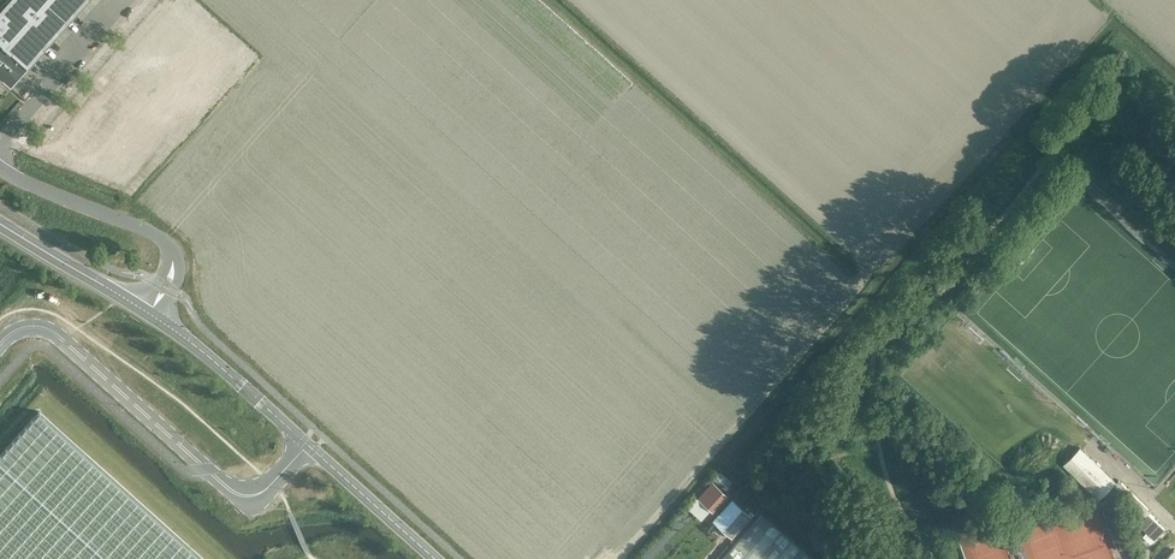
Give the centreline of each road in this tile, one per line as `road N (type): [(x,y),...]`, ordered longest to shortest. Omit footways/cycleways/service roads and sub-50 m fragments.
road 1 (unclassified): [(0,340),(28,326),(59,335),(242,496),(263,492),(307,445)]
road 2 (track): [(861,286),(619,558)]
road 3 (unclassified): [(0,168),(164,238),(173,263)]
road 4 (tertiary): [(307,445),(158,319)]
road 5 (tertiary): [(436,558),(307,445)]
road 6 (tertiary): [(139,307),(0,224)]

